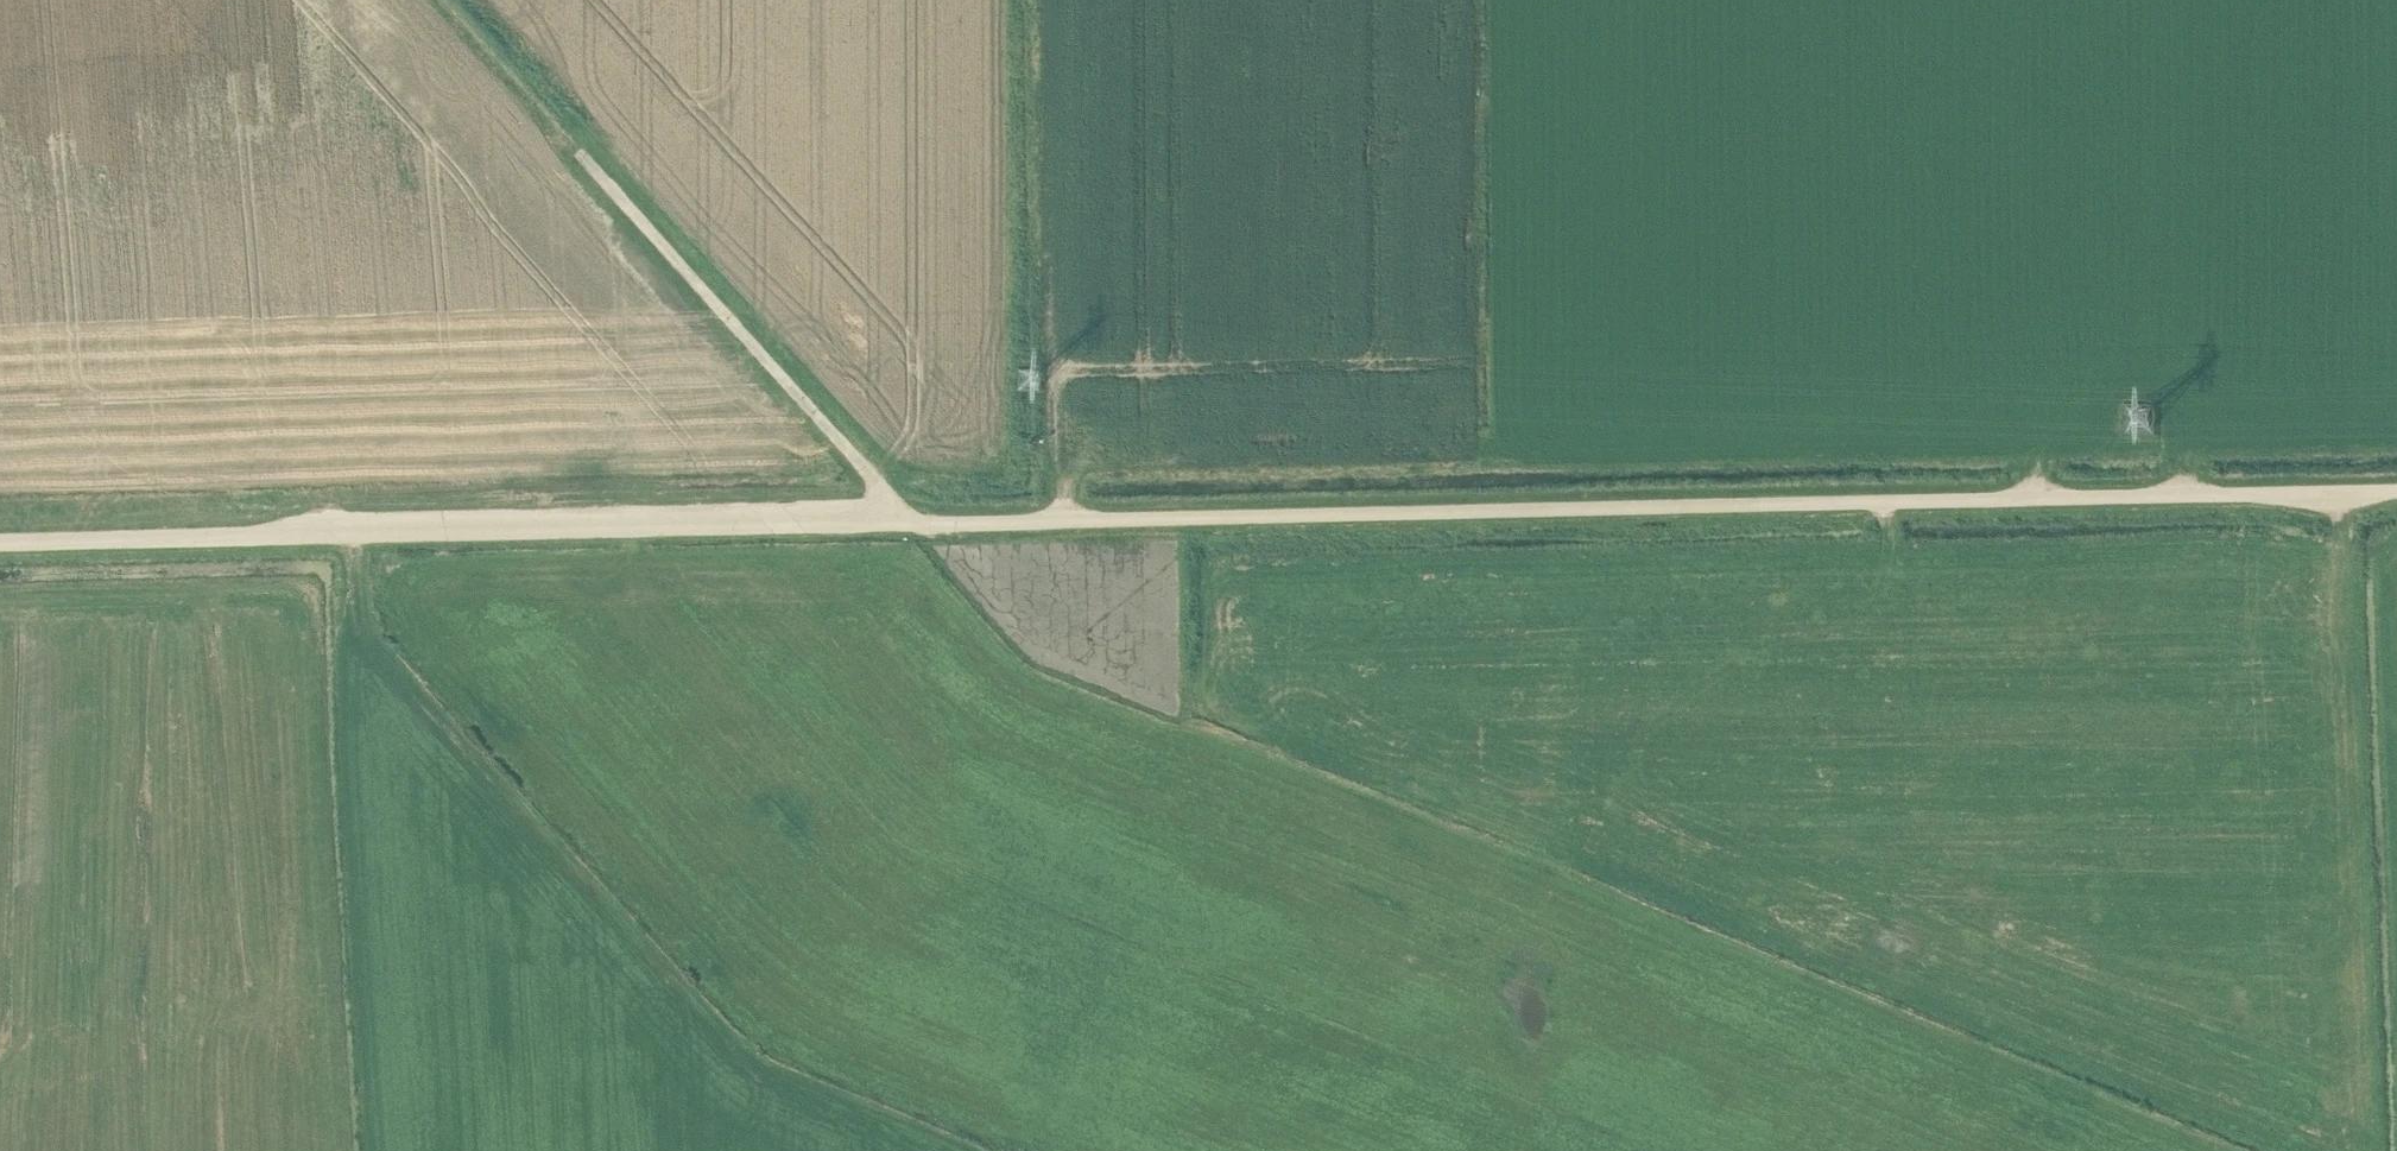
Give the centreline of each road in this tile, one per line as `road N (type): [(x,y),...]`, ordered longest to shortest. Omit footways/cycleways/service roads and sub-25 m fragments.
road 1 (unclassified): [(0,542),(2396,492)]
road 2 (track): [(1060,483),(1106,468),(1478,461),(1475,0)]
road 3 (track): [(1065,522),(1045,445),(1044,0)]
road 4 (track): [(893,521),(864,468),(581,154)]

